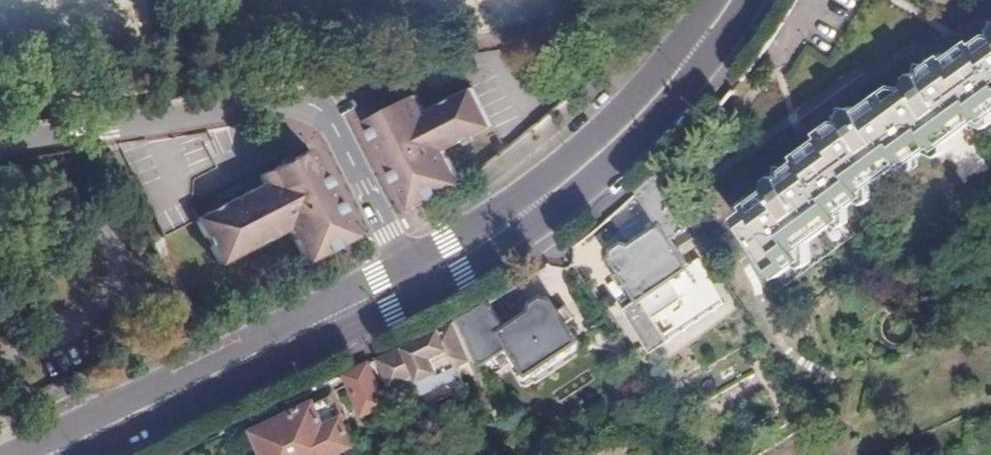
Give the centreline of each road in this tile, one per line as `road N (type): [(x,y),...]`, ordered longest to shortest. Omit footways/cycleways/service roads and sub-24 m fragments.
road 1 (residential): [(0,144),(303,103),(329,118),(408,280)]
road 2 (secondary): [(408,280),(506,224),(609,147),(731,0)]
road 3 (secondary): [(48,454),(408,280)]

